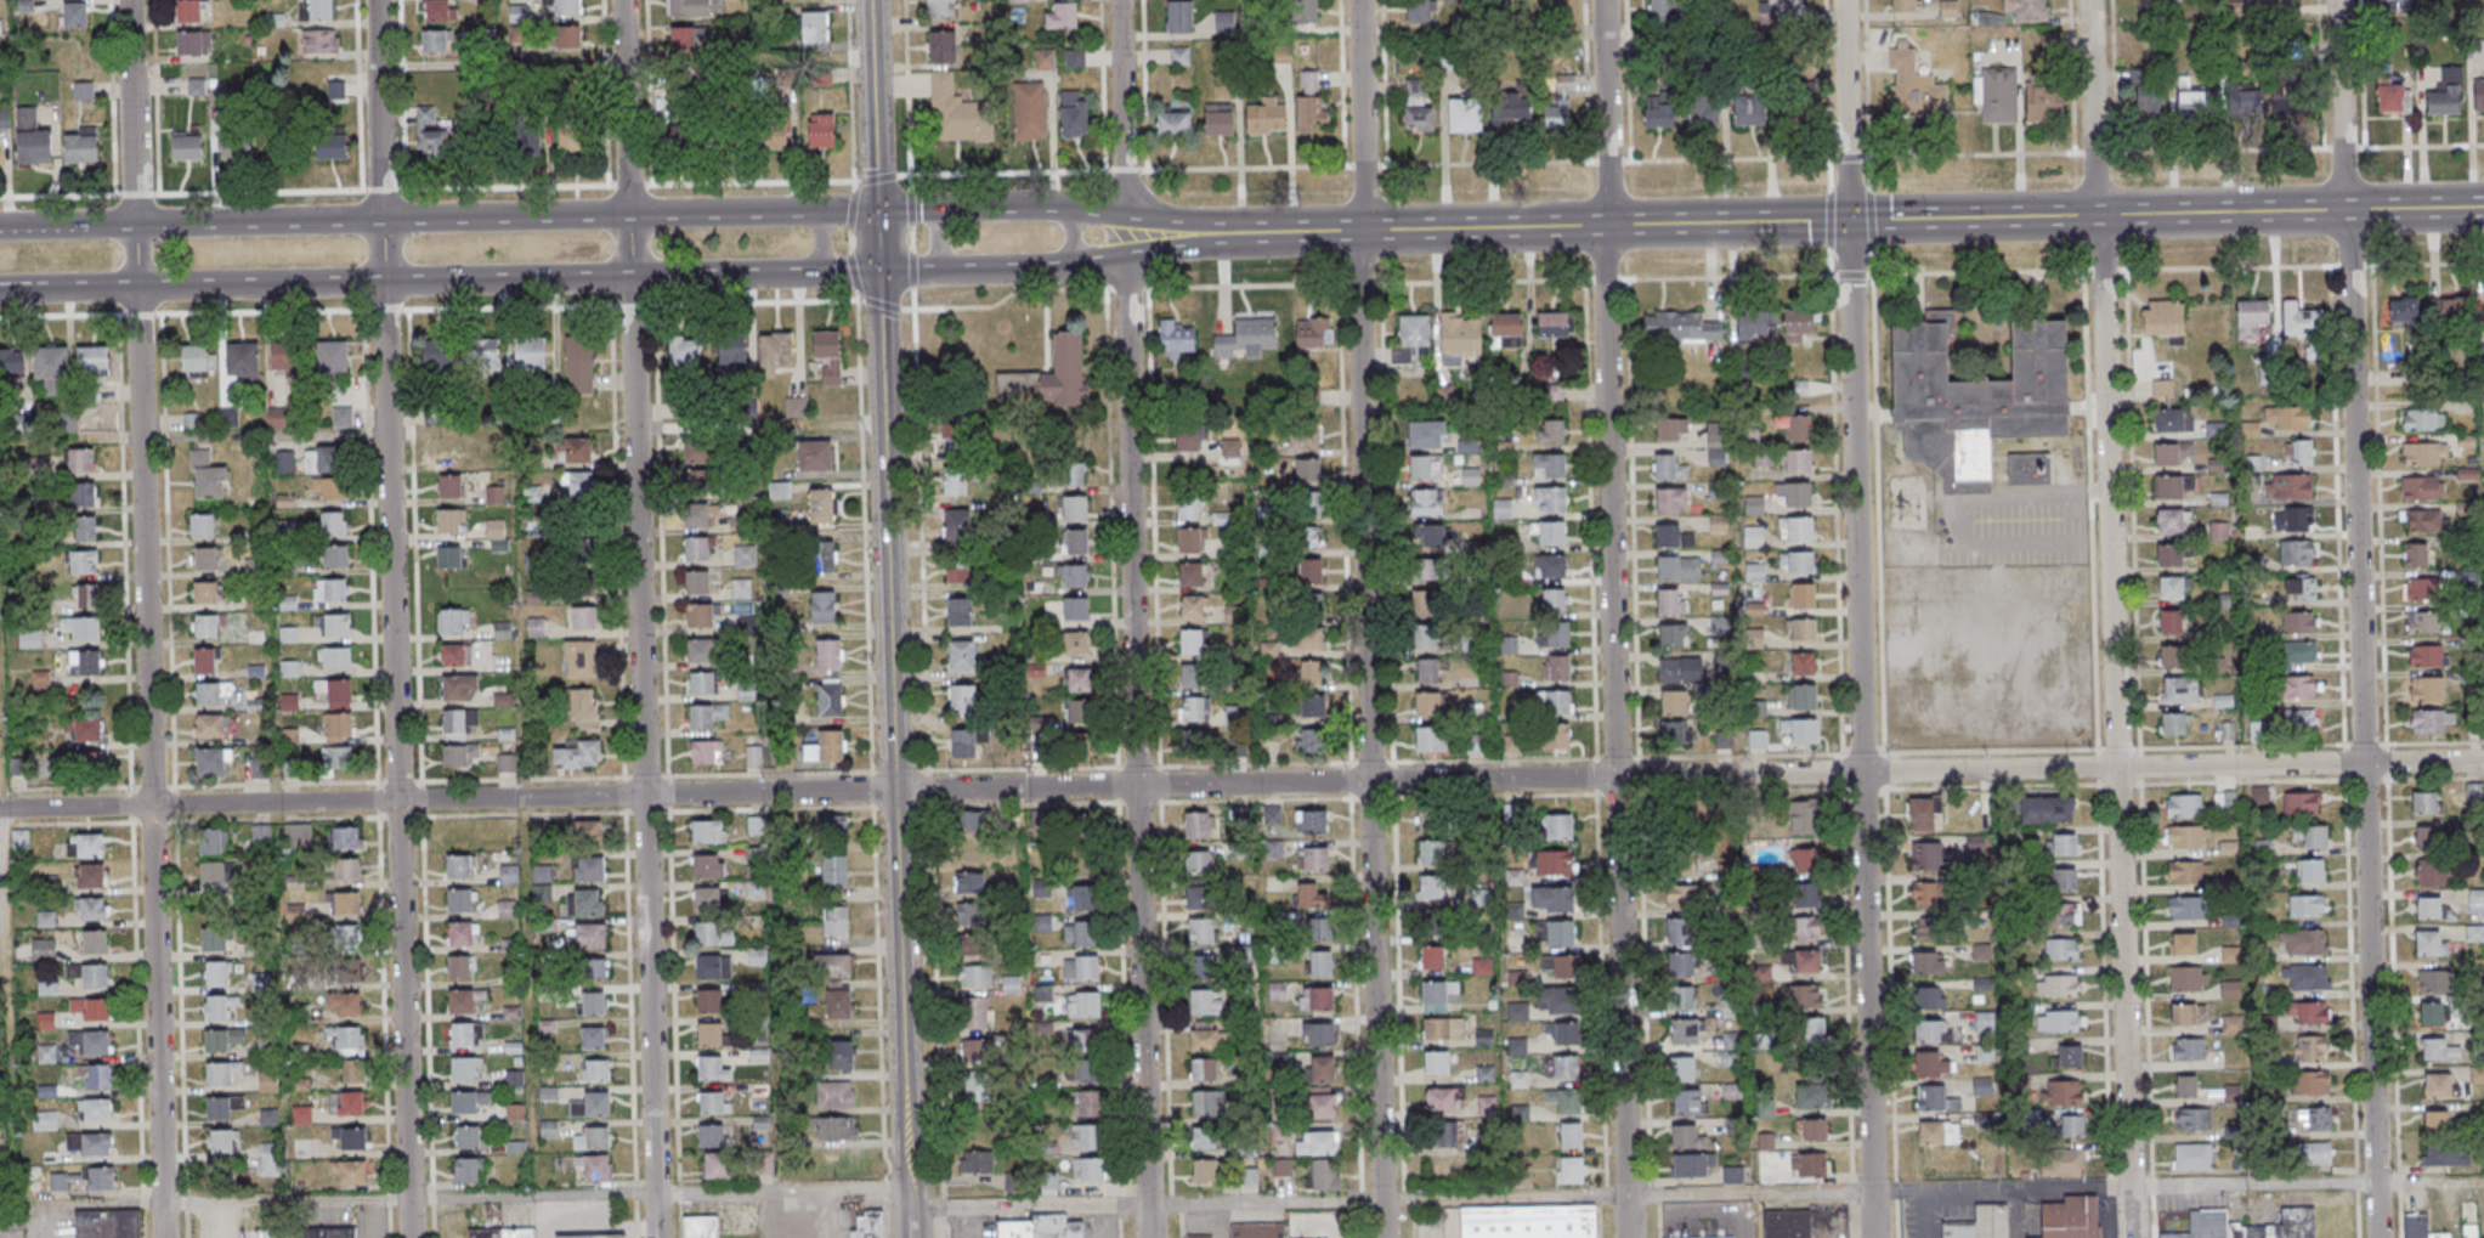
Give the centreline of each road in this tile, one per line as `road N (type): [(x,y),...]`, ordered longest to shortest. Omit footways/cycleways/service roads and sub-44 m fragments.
road 1 (residential): [(2117,768),(0,809)]
road 2 (residential): [(2378,1237),(2337,0)]
road 3 (residential): [(656,1237),(622,0)]
road 4 (residential): [(410,1237),(376,0)]
road 5 (residential): [(163,1237),(130,0)]
road 6 (residential): [(1149,1237),(1119,0)]
road 7 (residential): [(1628,1237),(1604,0)]
road 8 (residential): [(1382,1237),(1360,0)]
road 9 (tertiary): [(907,1181),(871,0)]
road 10 (secondary): [(1125,237),(1083,210),(1058,207),(136,225)]
road 11 (secondary): [(193,287),(1051,268),(1085,264),(1125,237)]
road 12 (residential): [(2117,768),(2090,0)]
road 13 (residential): [(1861,774),(1849,221)]
road 14 (secondary): [(1606,227),(1125,237)]
road 15 (residential): [(2132,1237),(2117,768)]
road 16 (residential): [(1873,1237),(1861,774)]
road 17 (secondary): [(2483,207),(2098,216)]
road 18 (residential): [(2483,761),(2117,768)]
road 19 (secondary): [(2098,216),(1849,221)]
road 20 (secondary): [(1849,221),(1606,227)]
road 21 (residential): [(1849,221),(1844,0)]
road 22 (secondary): [(0,291),(193,287)]
road 23 (secondary): [(136,225),(0,227)]

